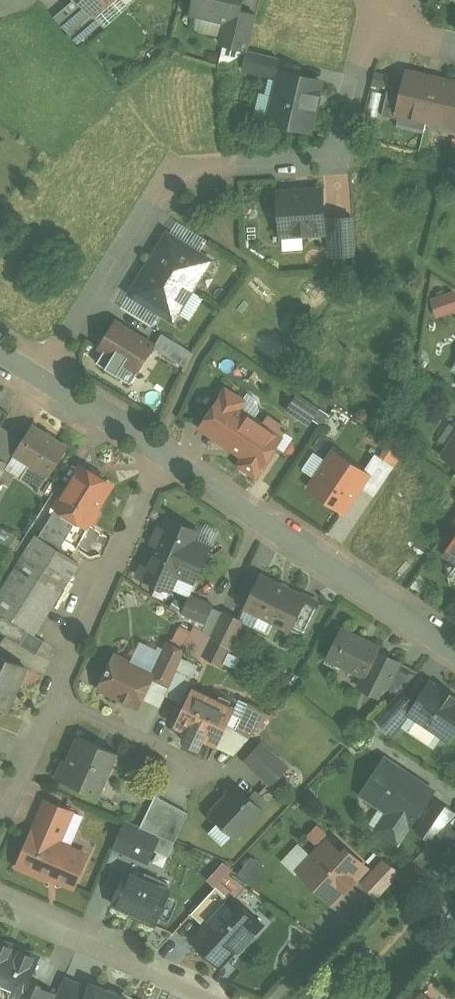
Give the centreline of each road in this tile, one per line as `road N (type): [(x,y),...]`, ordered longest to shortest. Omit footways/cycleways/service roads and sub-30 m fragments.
road 1 (residential): [(47,372),(157,201),(231,166),(340,159),(383,0)]
road 2 (residential): [(454,644),(162,452)]
road 3 (residential): [(162,452),(54,697)]
road 4 (residential): [(0,898),(239,998)]
road 5 (residential): [(201,765),(54,697)]
road 6 (residential): [(162,452),(47,372)]
road 7 (residential): [(54,697),(0,820)]

